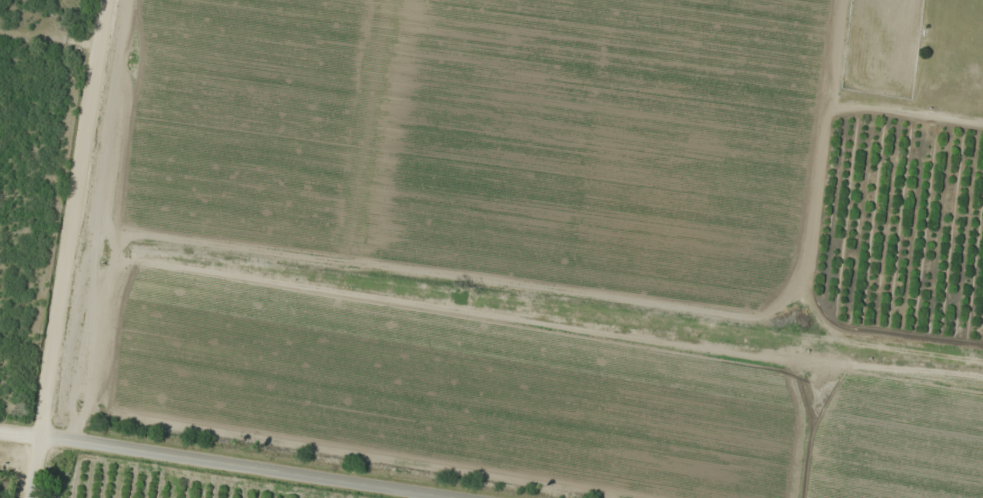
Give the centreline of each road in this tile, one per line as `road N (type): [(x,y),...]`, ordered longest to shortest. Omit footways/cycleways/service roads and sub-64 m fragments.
road 1 (tertiary): [(24,497),(100,0)]
road 2 (residential): [(427,497),(0,434)]

